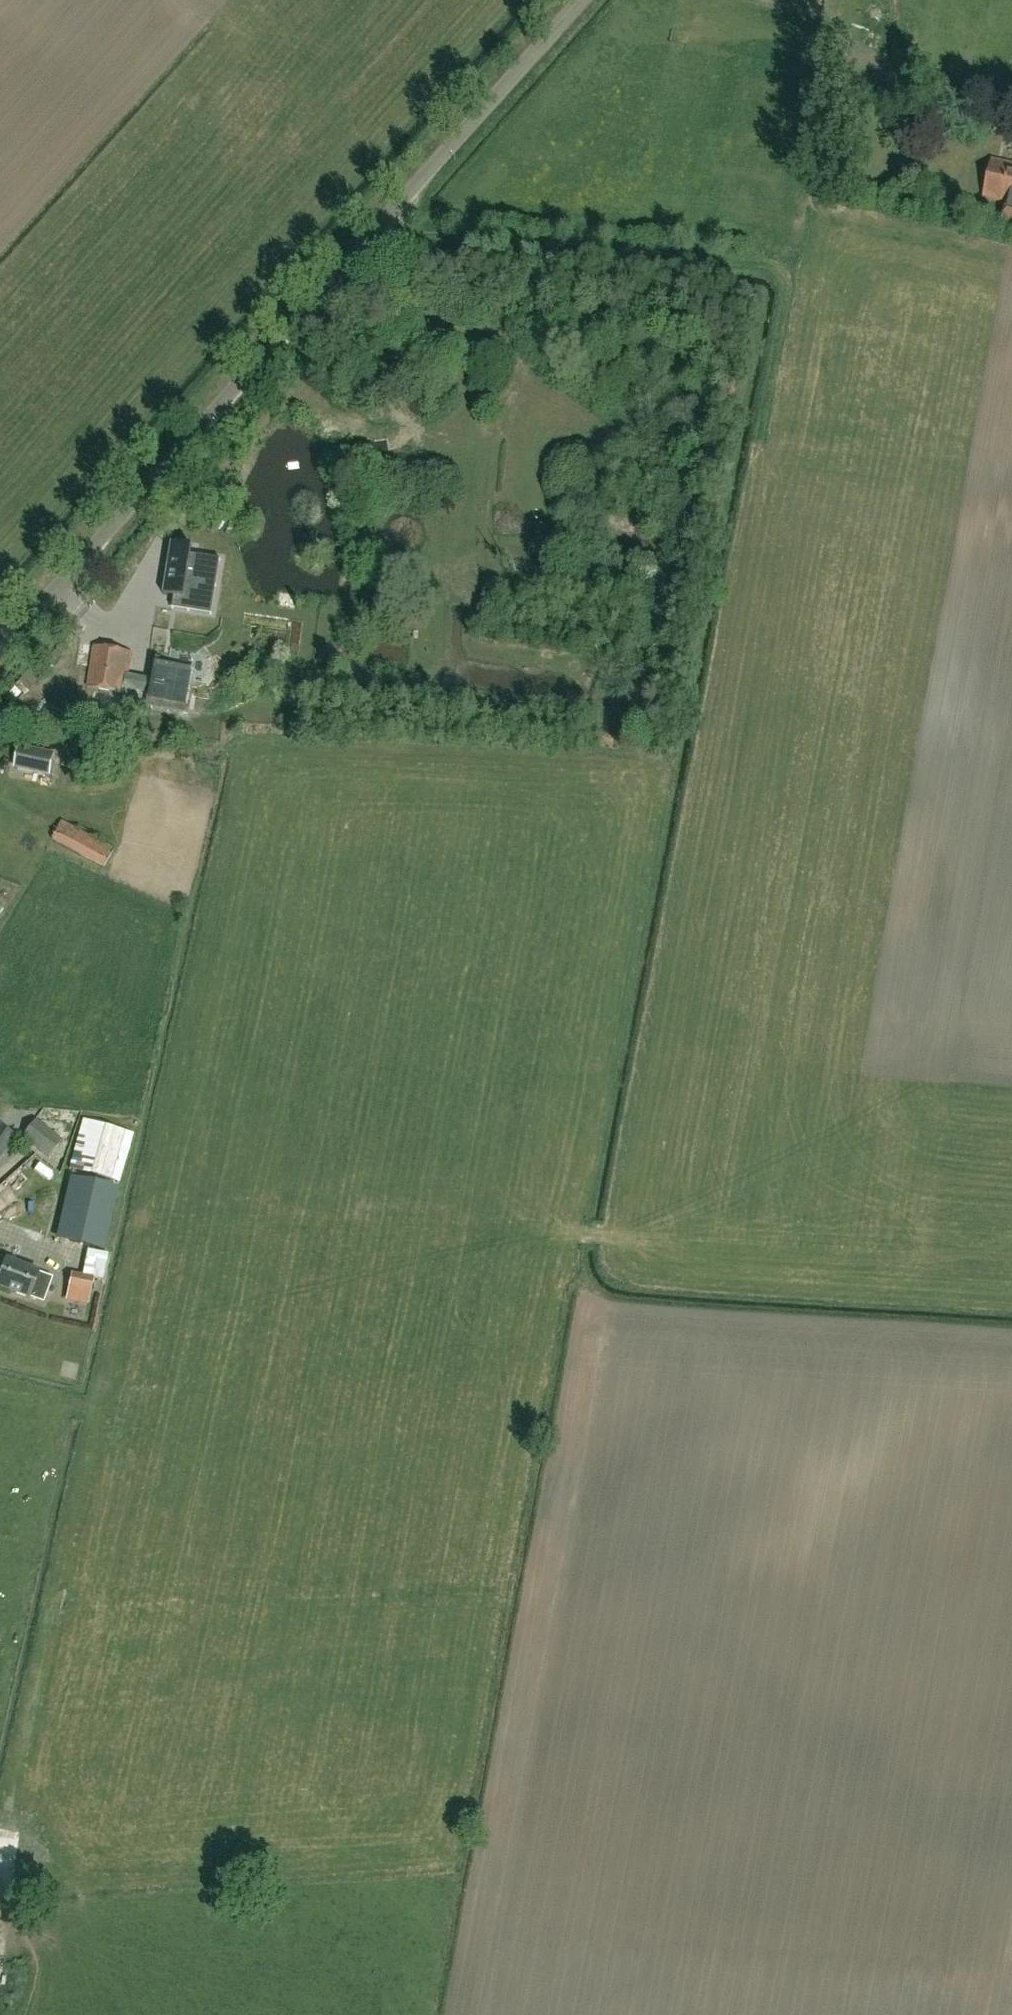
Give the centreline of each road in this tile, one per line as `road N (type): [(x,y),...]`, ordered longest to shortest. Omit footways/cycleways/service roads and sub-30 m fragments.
road 1 (unclassified): [(0,651),(581,0)]

